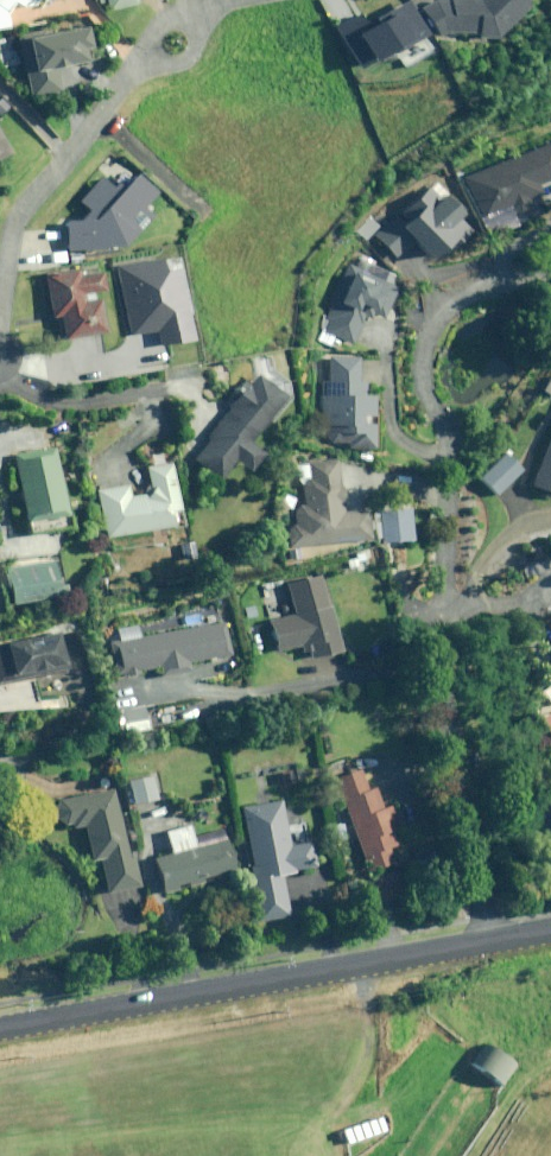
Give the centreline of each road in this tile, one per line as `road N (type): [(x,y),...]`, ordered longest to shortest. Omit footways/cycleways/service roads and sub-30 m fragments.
road 1 (residential): [(550,264),(439,318),(424,389),(452,448),(453,616),(443,658),(482,942)]
road 2 (residential): [(0,1026),(482,942)]
road 3 (residential): [(151,50),(0,238)]

